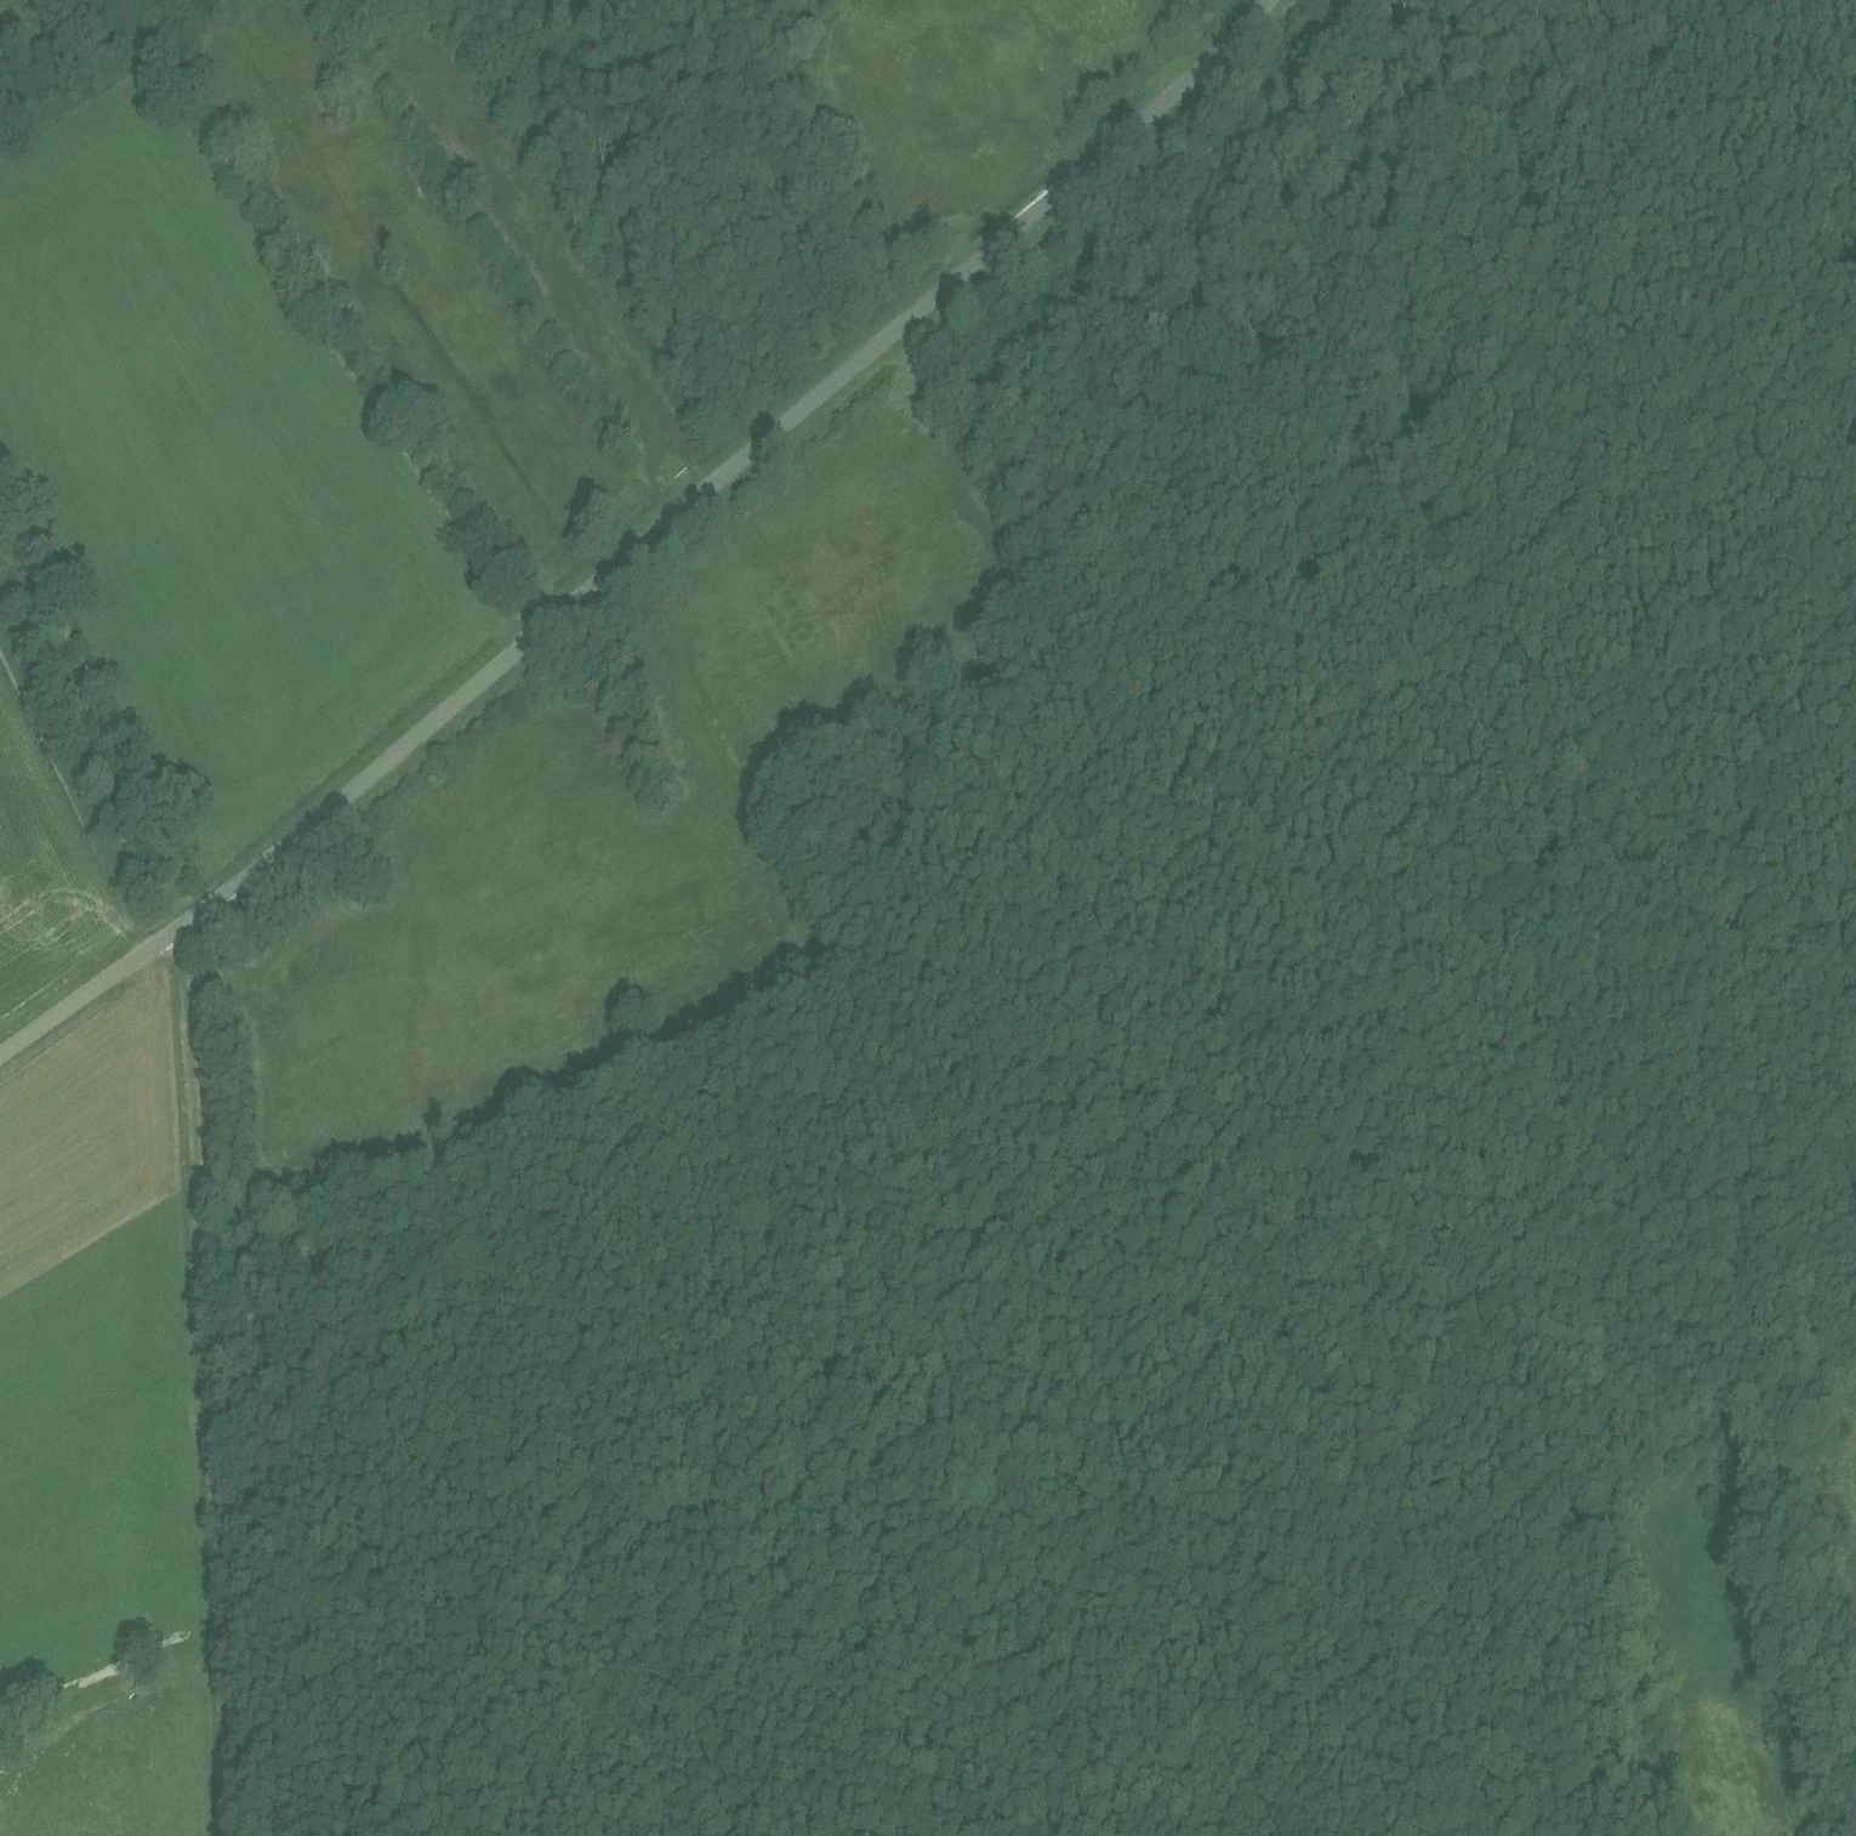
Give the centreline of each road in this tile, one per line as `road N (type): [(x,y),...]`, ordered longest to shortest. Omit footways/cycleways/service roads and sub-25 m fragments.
road 1 (unclassified): [(0,1057),(175,932),(526,645),(1142,122),(1268,0)]

